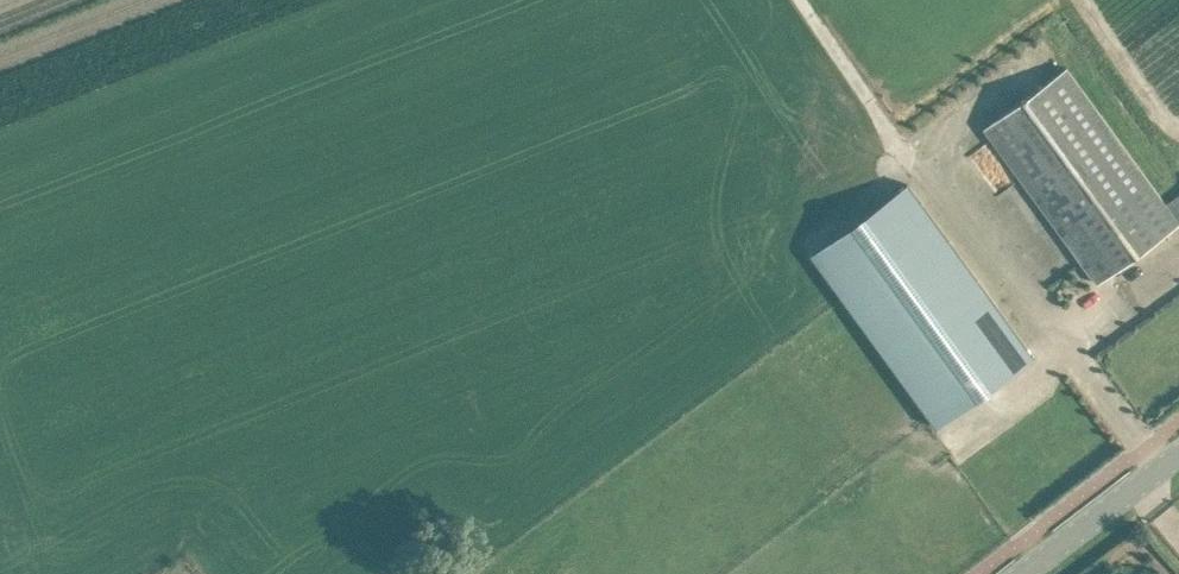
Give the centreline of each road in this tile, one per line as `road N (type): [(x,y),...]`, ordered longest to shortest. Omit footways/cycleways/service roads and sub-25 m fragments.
road 1 (tertiary): [(1019,573),(1178,452)]

